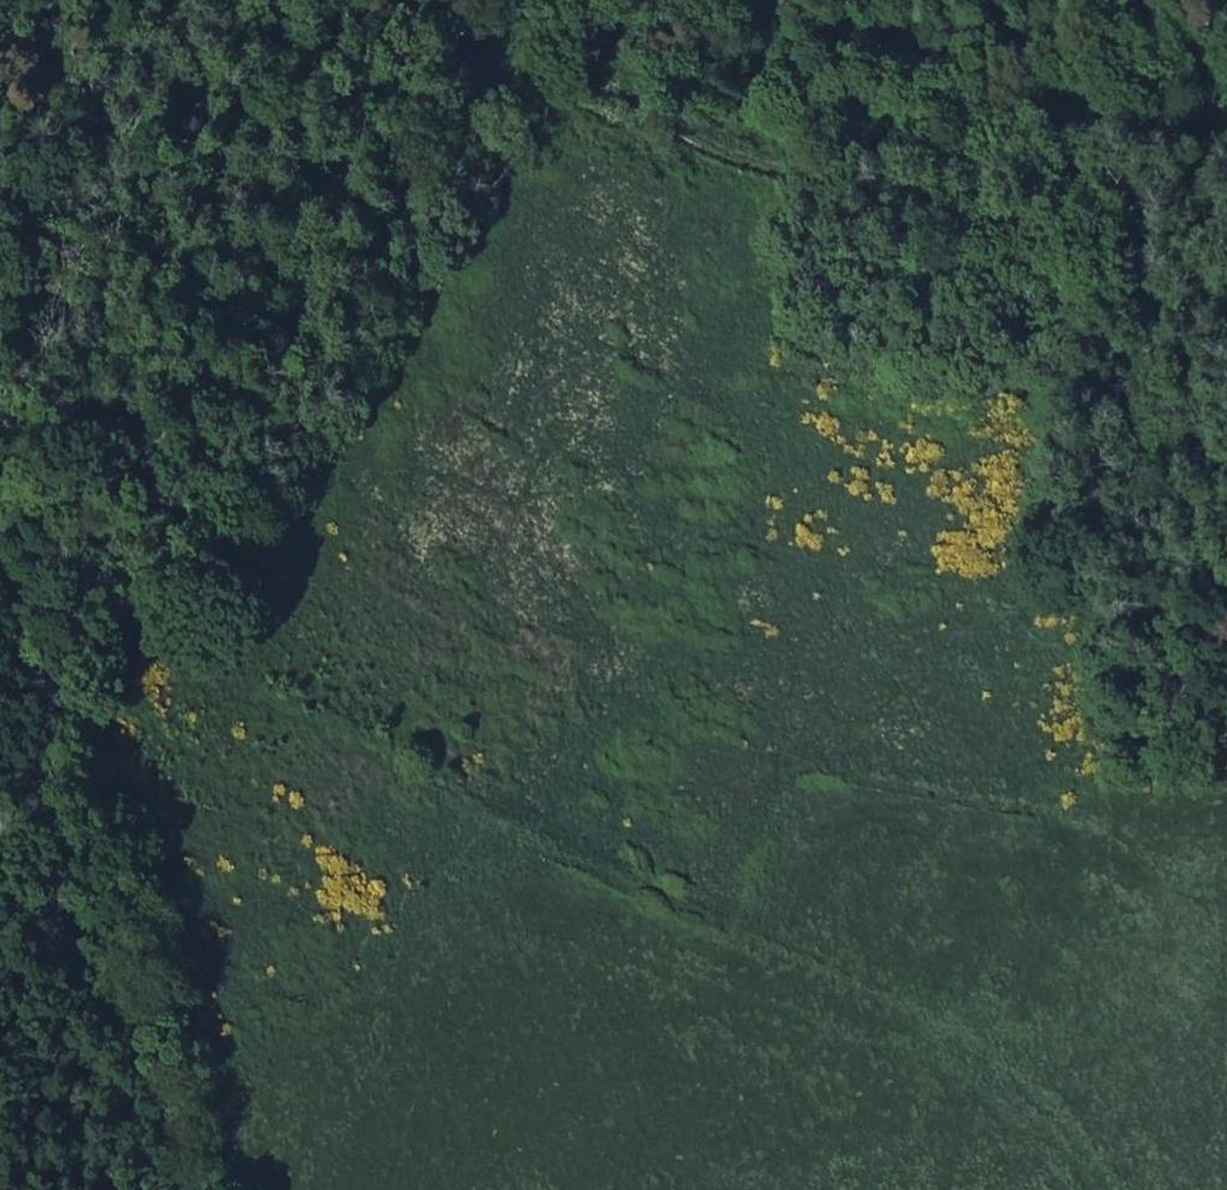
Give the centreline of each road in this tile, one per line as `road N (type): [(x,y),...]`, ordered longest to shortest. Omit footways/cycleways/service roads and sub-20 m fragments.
road 1 (track): [(202,1189),(159,1064),(66,847),(0,567)]
road 2 (unclassified): [(816,0),(983,78),(1226,151)]

